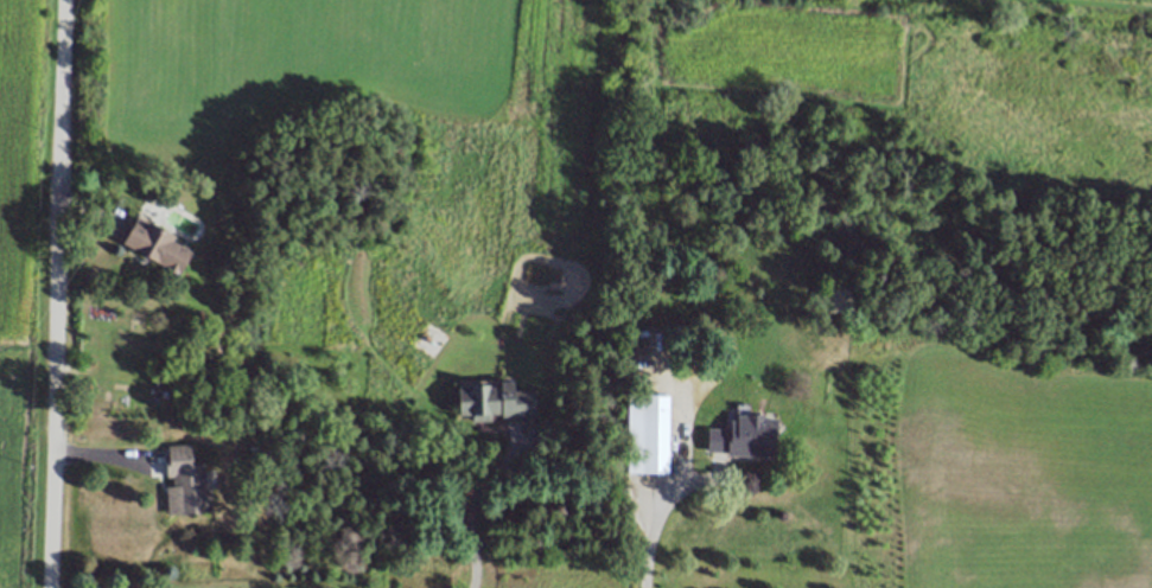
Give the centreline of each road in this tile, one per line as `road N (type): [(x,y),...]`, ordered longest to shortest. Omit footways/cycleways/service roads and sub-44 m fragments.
road 1 (residential): [(53,587),(69,0)]

